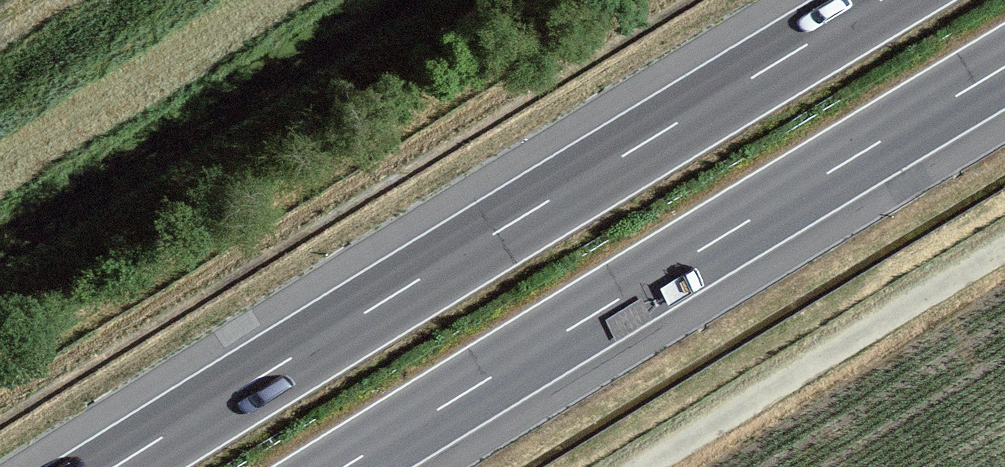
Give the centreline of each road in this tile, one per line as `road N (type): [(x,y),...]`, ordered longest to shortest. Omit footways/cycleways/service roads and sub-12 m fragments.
road 1 (motorway): [(882,0),(115,466)]
road 2 (motorway): [(345,466),(1004,67)]
road 3 (track): [(1004,249),(645,466)]

